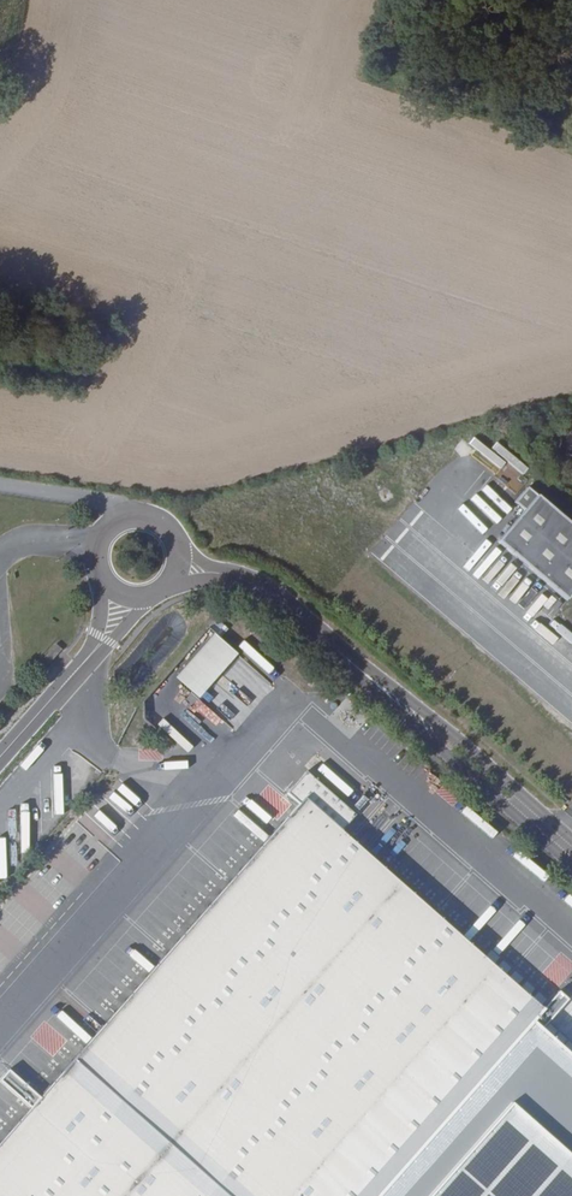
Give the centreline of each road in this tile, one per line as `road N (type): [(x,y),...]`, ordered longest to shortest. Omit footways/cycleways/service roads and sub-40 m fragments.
road 1 (unclassified): [(356,664),(413,725),(571,865)]
road 2 (unclassified): [(571,838),(431,715),(356,664)]
road 3 (unclassified): [(356,664),(269,590),(237,575)]
road 4 (unclassified): [(95,651),(0,755)]
road 5 (unclassified): [(175,550),(148,520),(119,523),(100,547),(108,582)]

